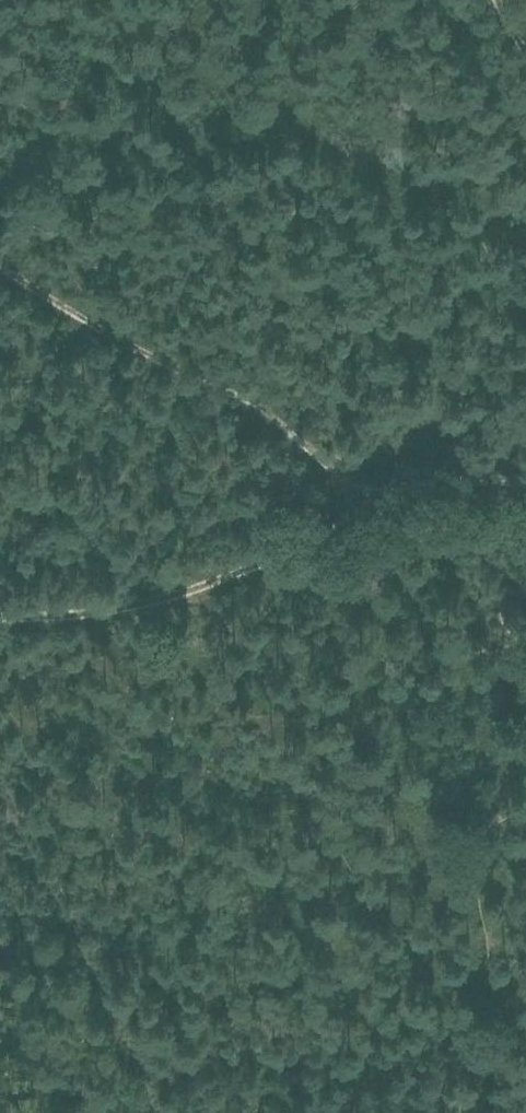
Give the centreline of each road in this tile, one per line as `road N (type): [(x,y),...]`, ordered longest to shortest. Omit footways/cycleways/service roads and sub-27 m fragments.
road 1 (track): [(366,500),(238,400),(89,324),(0,262)]
road 2 (track): [(366,500),(216,570),(80,608),(0,608)]
road 3 (track): [(525,474),(366,500)]

